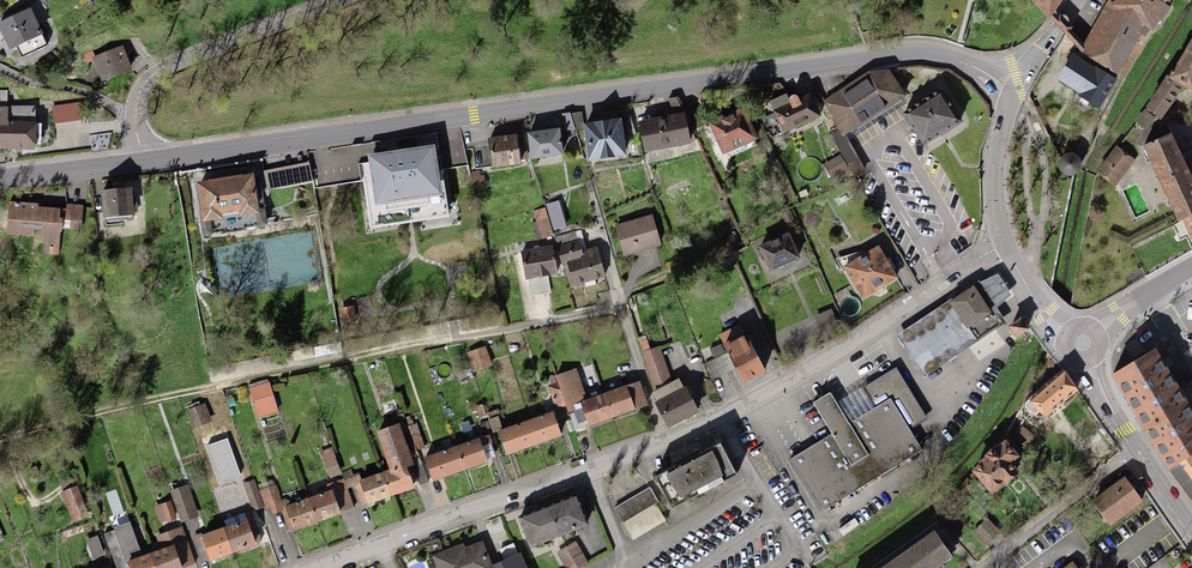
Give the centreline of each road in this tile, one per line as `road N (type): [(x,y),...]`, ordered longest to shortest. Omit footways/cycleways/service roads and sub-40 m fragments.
road 1 (secondary): [(1015,92),(965,63),(912,57),(138,162)]
road 2 (residential): [(1004,241),(831,357),(719,417),(324,567)]
road 3 (track): [(619,305),(161,400),(0,442)]
road 4 (residential): [(339,0),(150,76),(137,104),(138,162)]
road 5 (residential): [(984,567),(1137,452)]
road 6 (secondary): [(1015,92),(995,181),(1004,241)]
road 7 (secondary): [(138,162),(0,178)]

